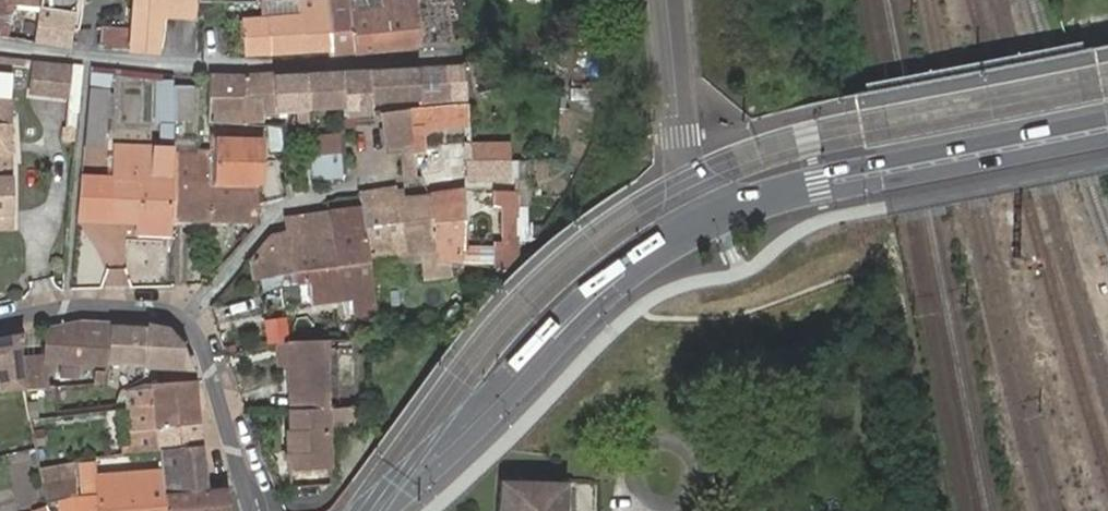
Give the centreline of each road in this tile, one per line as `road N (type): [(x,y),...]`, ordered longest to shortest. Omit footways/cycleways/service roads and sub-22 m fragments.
road 1 (residential): [(0,48),(244,68),(455,56)]
road 2 (tertiary): [(374,510),(610,282),(707,218)]
road 3 (tertiary): [(707,218),(877,169),(1107,125)]
road 4 (residential): [(0,319),(95,305),(188,320),(252,510)]
road 5 (residential): [(664,0),(678,136),(707,218)]

